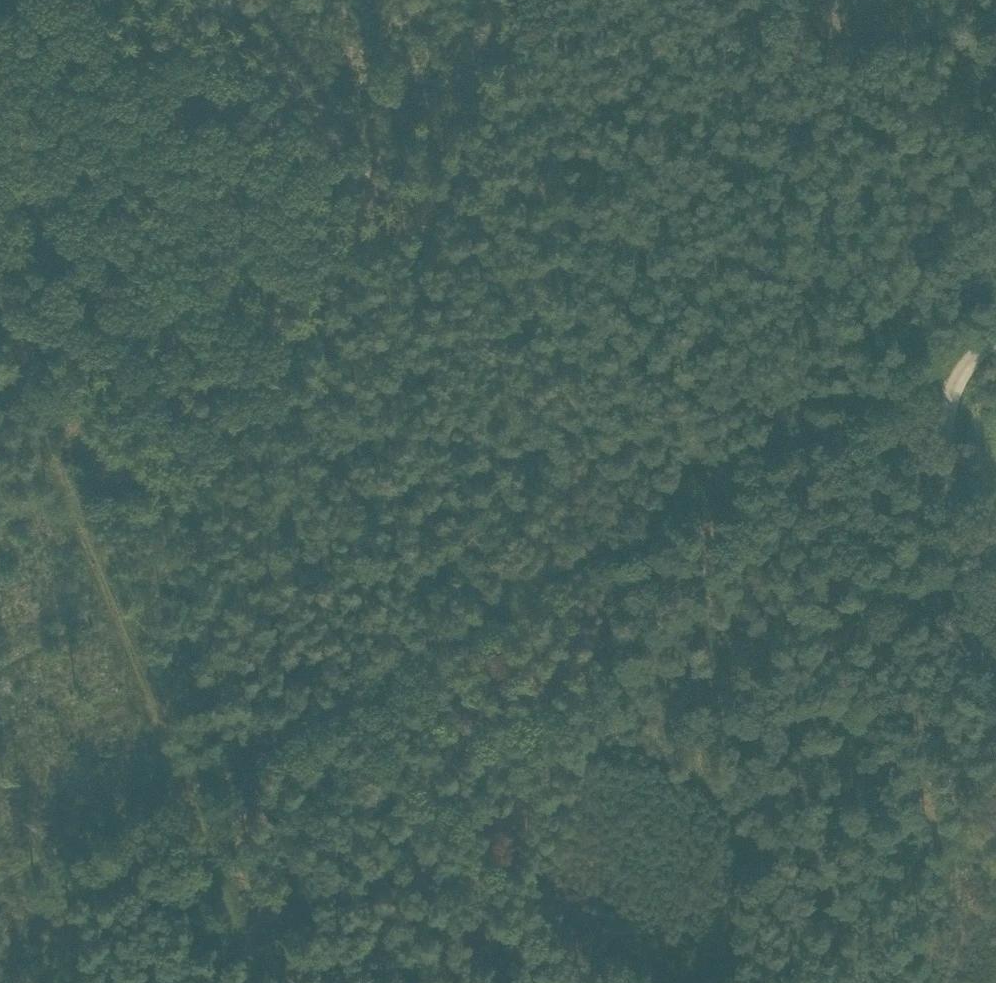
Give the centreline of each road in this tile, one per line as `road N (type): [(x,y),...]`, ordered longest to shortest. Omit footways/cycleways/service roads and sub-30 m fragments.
road 1 (track): [(255,982),(0,307)]
road 2 (unclassified): [(995,633),(964,575),(948,499),(950,391),(964,362),(995,344)]
road 3 (track): [(182,785),(0,889)]

